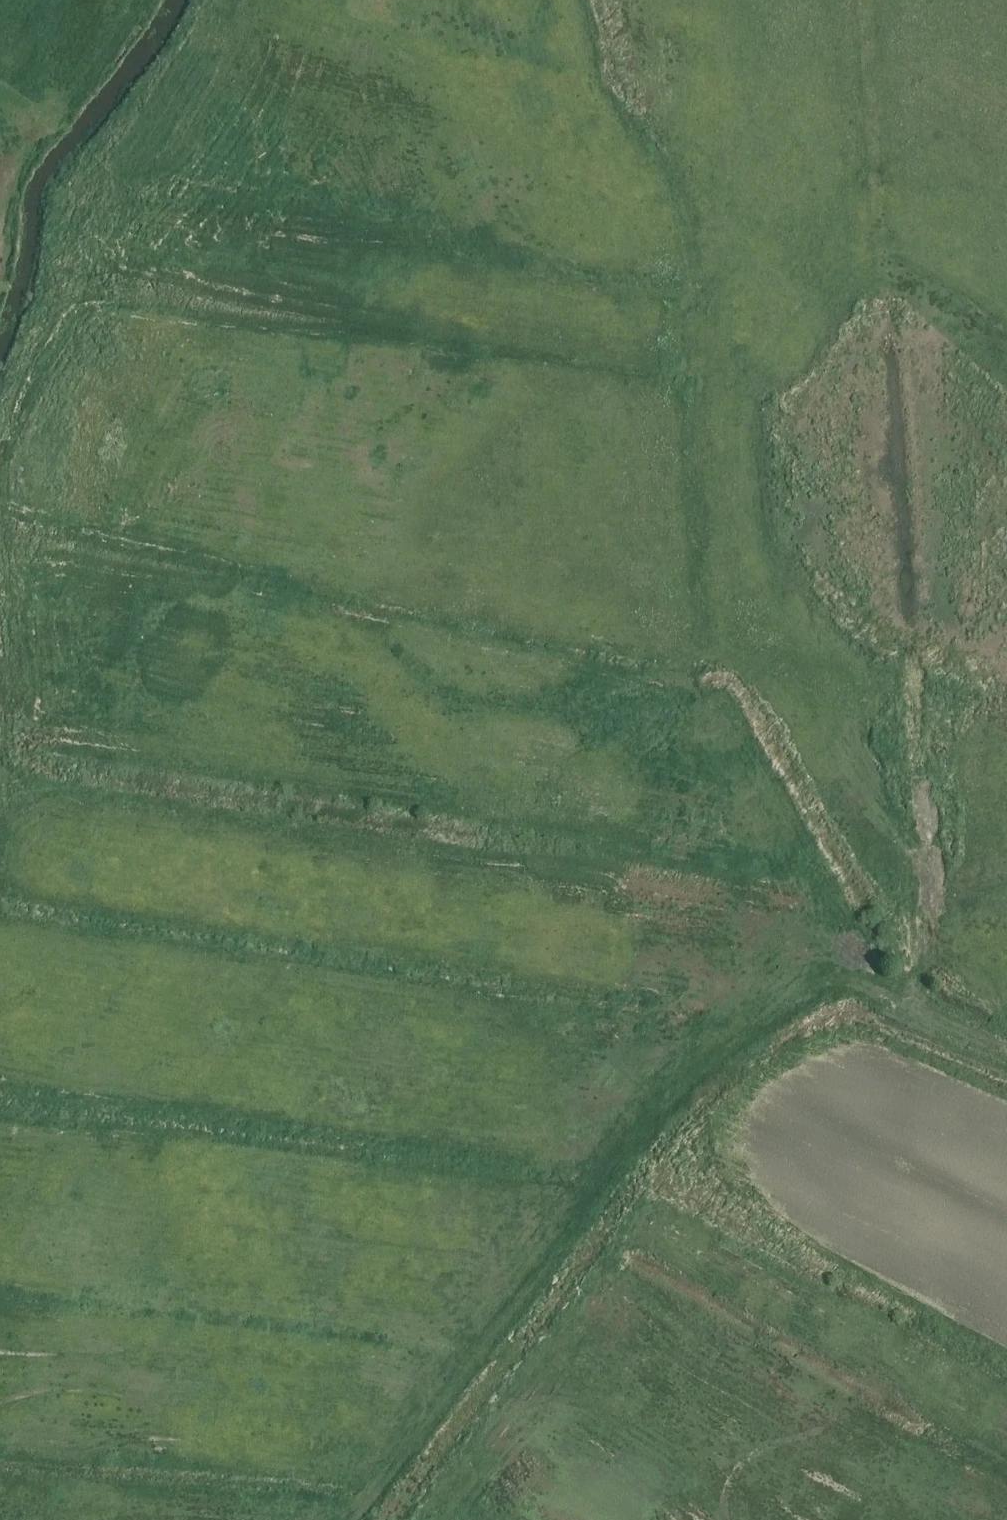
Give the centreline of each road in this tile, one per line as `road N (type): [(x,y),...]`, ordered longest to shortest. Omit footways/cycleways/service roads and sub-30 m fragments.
road 1 (track): [(887,999),(1006,1051)]

